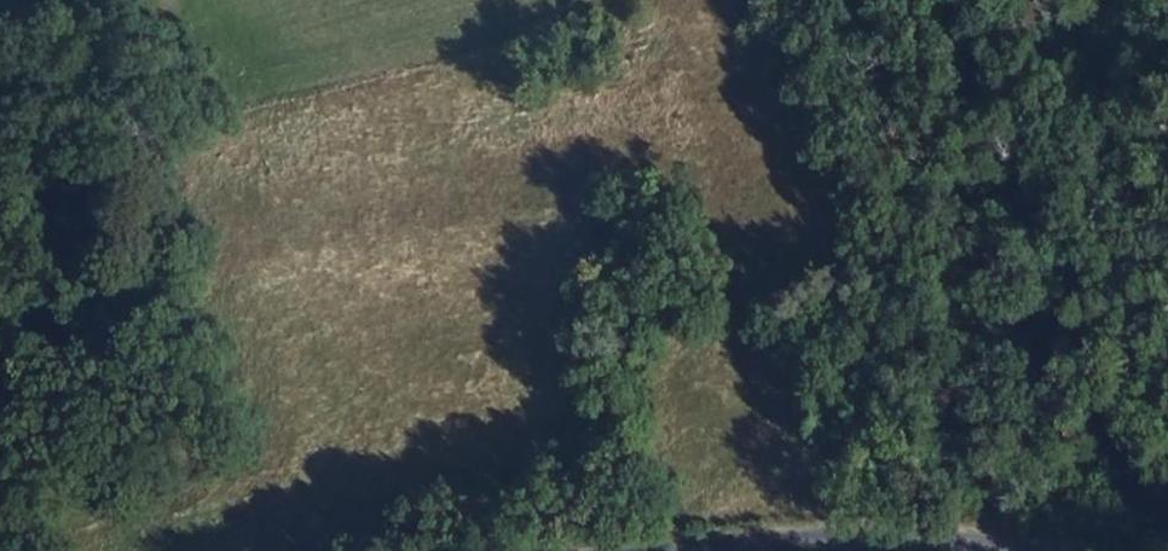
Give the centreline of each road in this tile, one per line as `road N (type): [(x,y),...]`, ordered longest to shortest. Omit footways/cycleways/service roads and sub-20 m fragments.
road 1 (tertiary): [(705,550),(842,537),(1024,550)]

